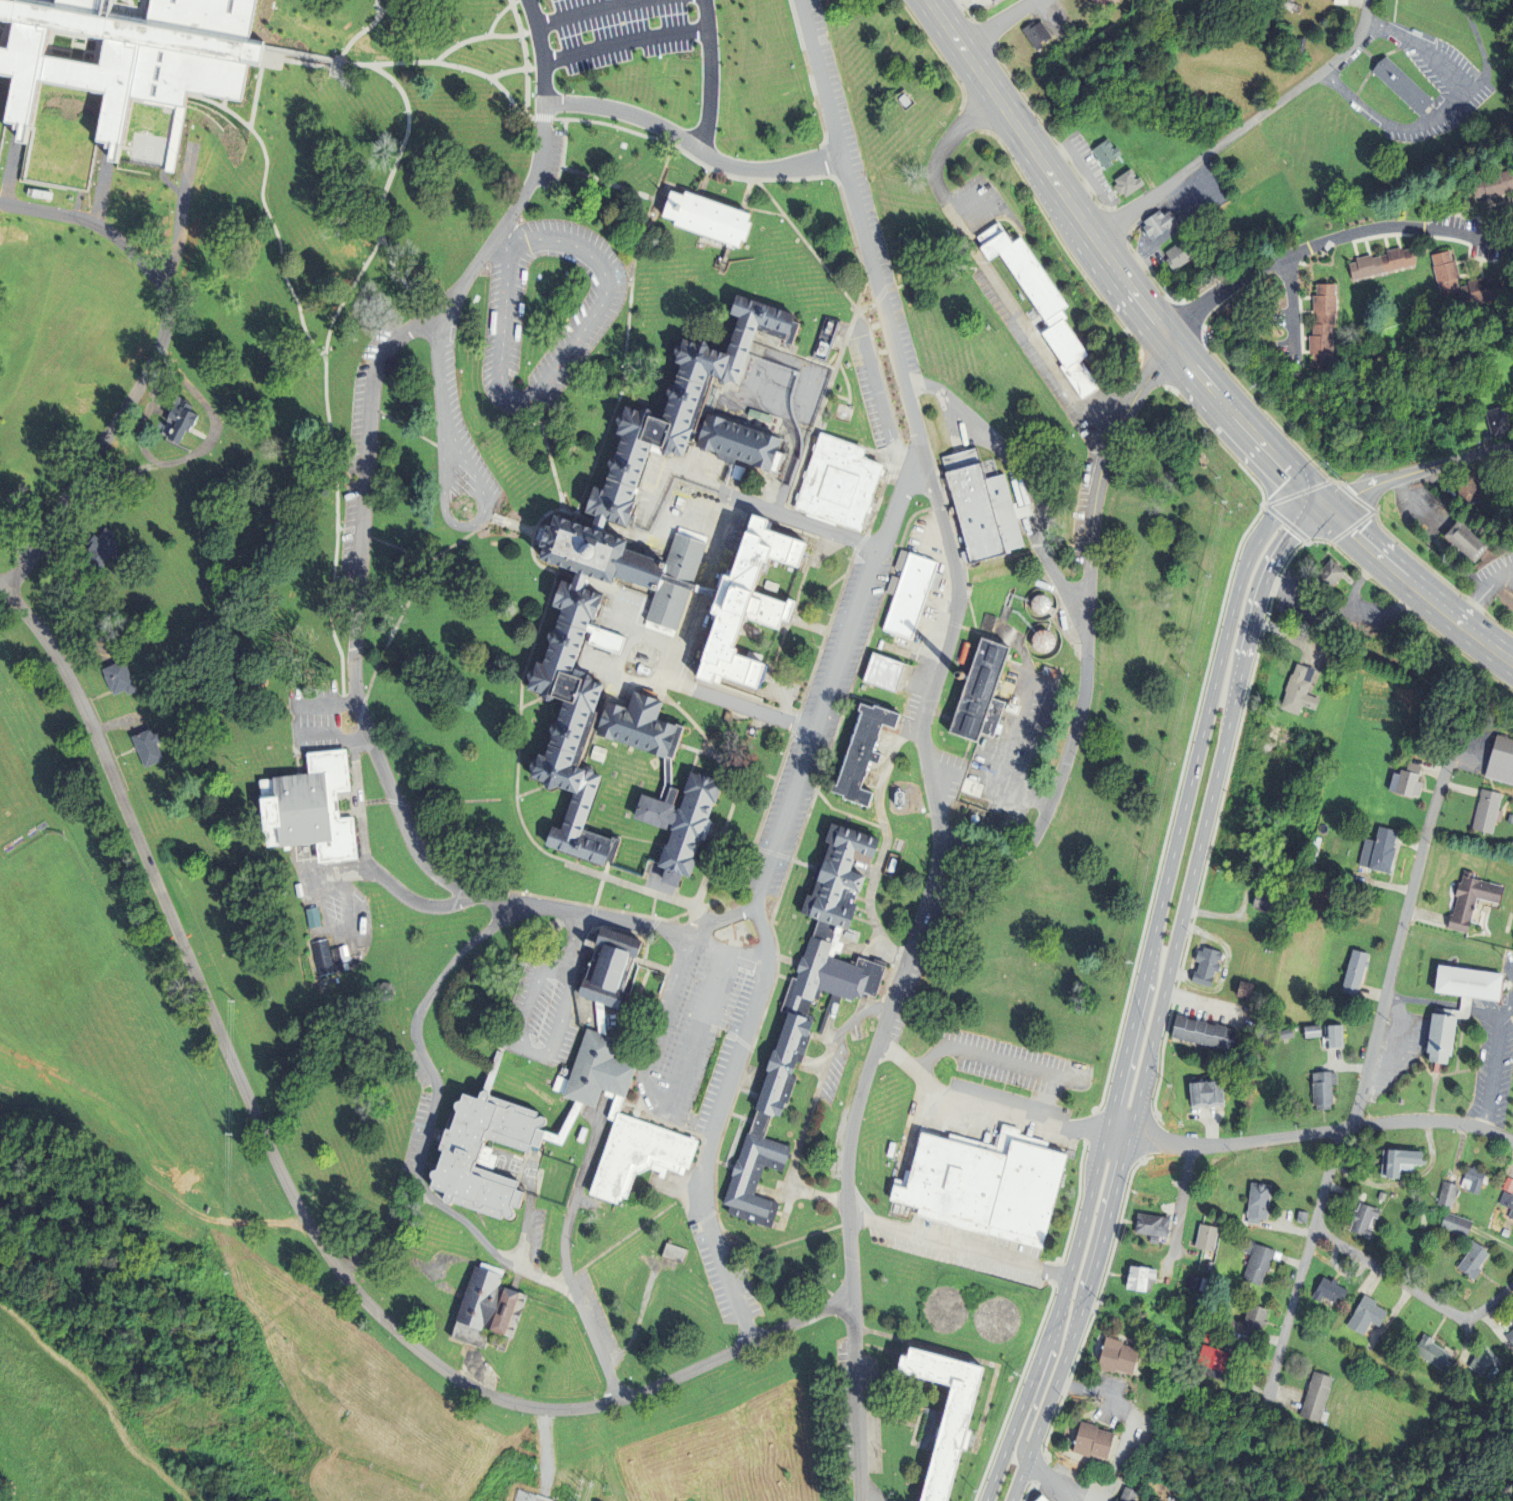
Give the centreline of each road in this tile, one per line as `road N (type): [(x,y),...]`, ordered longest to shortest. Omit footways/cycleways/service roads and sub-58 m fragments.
road 1 (residential): [(852,1296),(657,1389),(580,1409),(541,1410),(479,1394),(426,1358),(379,1317),(292,1196),(88,712),(60,661),(0,586)]
road 2 (residential): [(852,1296),(847,1156),(876,1040),(939,858),(924,732),(958,594),(868,247)]
road 3 (secondary): [(1324,505),(1270,525),(1241,578),(1066,1287),(986,1500)]
road 4 (secondary): [(1027,1457),(1100,1252),(1256,609),(1281,550),(1324,505)]
road 5 (residential): [(538,160),(520,202),(457,288),(381,352),(371,377),(353,640),(355,696),(415,858),(467,894),(508,904)]
road 6 (residential): [(1174,344),(1107,453),(1092,520),(1085,694),(1035,838),(1004,852),(941,837)]
road 7 (residential): [(508,904),(445,967),(415,1015),(419,1057),(440,1096),(417,1175),(494,1257),(548,1284),(571,1286)]
road 8 (residential): [(921,444),(747,910)]
road 9 (residential): [(875,551),(737,503),(676,687),(812,731)]
road 10 (residential): [(996,98),(944,141),(935,182),(1107,453)]
road 11 (residential): [(1512,1142),(1467,1121),(1203,1147),(1106,1132)]
road 12 (residential): [(762,965),(702,1181),(705,1218),(754,1344)]
road 13 (residential): [(1449,765),(1348,1128)]
road 14 (primary): [(1145,305),(927,0)]
road 15 (residential): [(1097,239),(1339,58),(1355,42),(1369,0)]
road 16 (residential): [(1089,606),(1064,589),(1045,556),(1042,494),(1031,470),(955,402),(903,380)]
road 17 (residential): [(846,161),(739,168),(632,114),(546,103)]
road 18 (residential): [(597,1122),(570,1204),(564,1270),(622,1401)]
road 19 (residential): [(1348,1128),(1269,1391)]
road 20 (primary): [(1324,505),(1145,305)]
road 21 (residential): [(868,247),(800,0)]
road 22 (residential): [(1106,1132),(936,1091),(876,1040)]
road 23 (primary): [(1512,663),(1324,505)]
road 24 (residential): [(1069,1275),(846,1213)]
road 25 (residential): [(1315,1228),(1463,1318),(1512,1288)]
road 26 (residential): [(852,1296),(857,1500)]
road 27 (residential): [(1324,505),(1512,449)]
road 28 (residential): [(508,904),(697,936)]
road 29 (residential): [(1066,1287),(1021,1443),(1027,1457)]

